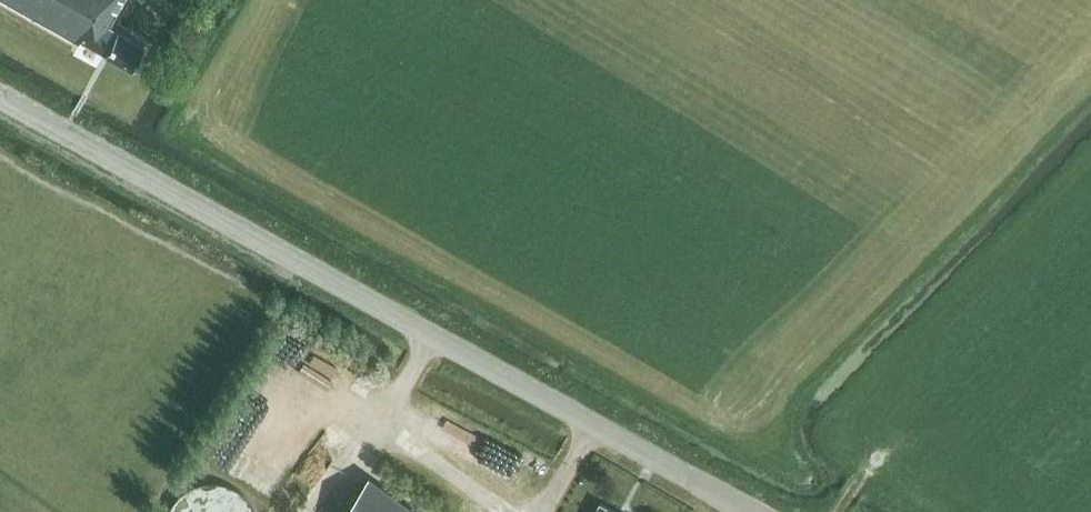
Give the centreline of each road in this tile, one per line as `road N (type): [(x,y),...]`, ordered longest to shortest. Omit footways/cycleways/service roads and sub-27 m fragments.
road 1 (tertiary): [(753,511),(0,96)]

